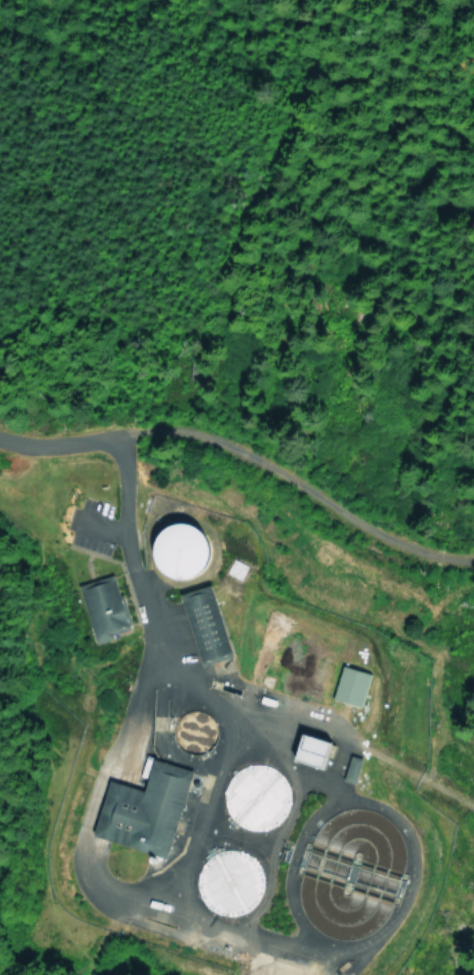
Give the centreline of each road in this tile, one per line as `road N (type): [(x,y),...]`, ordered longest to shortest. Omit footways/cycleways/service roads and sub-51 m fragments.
road 1 (track): [(473,554),(430,551),(363,527),(207,438),(147,429),(104,440)]

